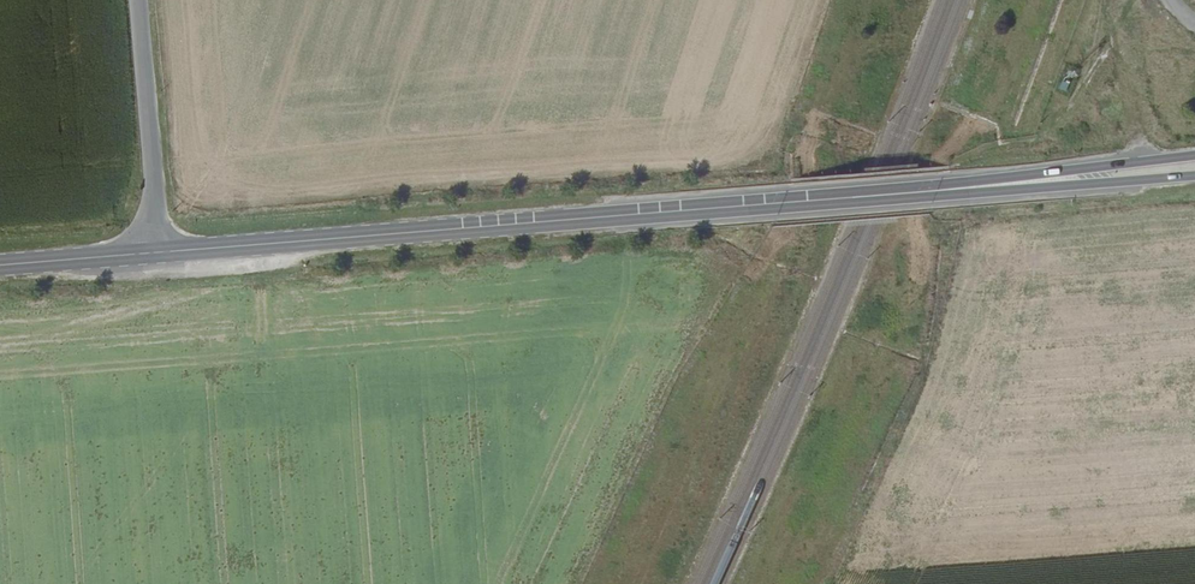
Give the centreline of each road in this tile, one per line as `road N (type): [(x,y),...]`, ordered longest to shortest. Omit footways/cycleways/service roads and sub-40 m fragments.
road 1 (primary): [(158,249),(1002,184)]
road 2 (unclassified): [(158,249),(136,0)]
road 3 (primary): [(1194,155),(1002,184)]
road 4 (primary): [(1002,184),(1194,176)]
road 5 (track): [(1148,160),(1111,0)]
road 6 (primary): [(0,262),(158,249)]

